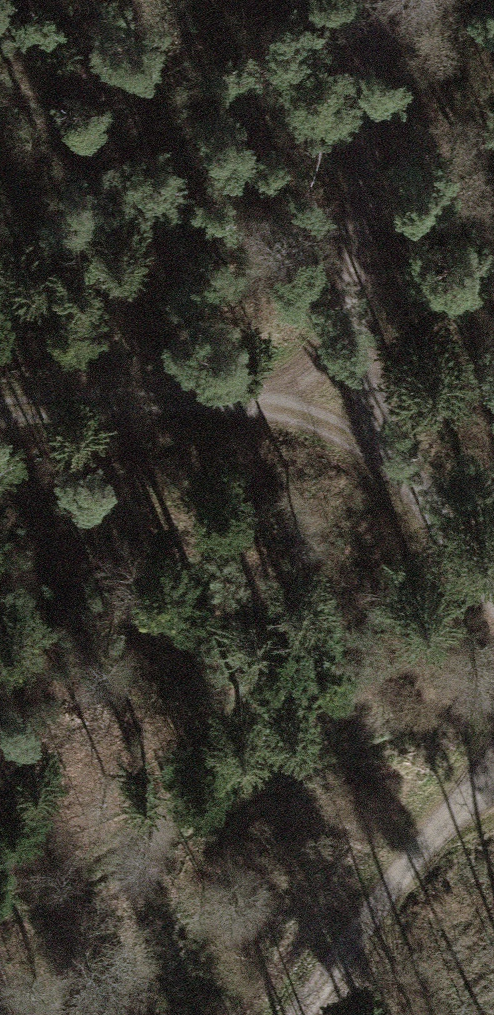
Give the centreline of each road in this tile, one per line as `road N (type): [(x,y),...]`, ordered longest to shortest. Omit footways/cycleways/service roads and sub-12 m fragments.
road 1 (track): [(376,0),(324,384)]
road 2 (track): [(303,1014),(415,846),(493,745)]
road 3 (track): [(0,405),(324,384)]
road 4 (track): [(324,384),(493,613)]

